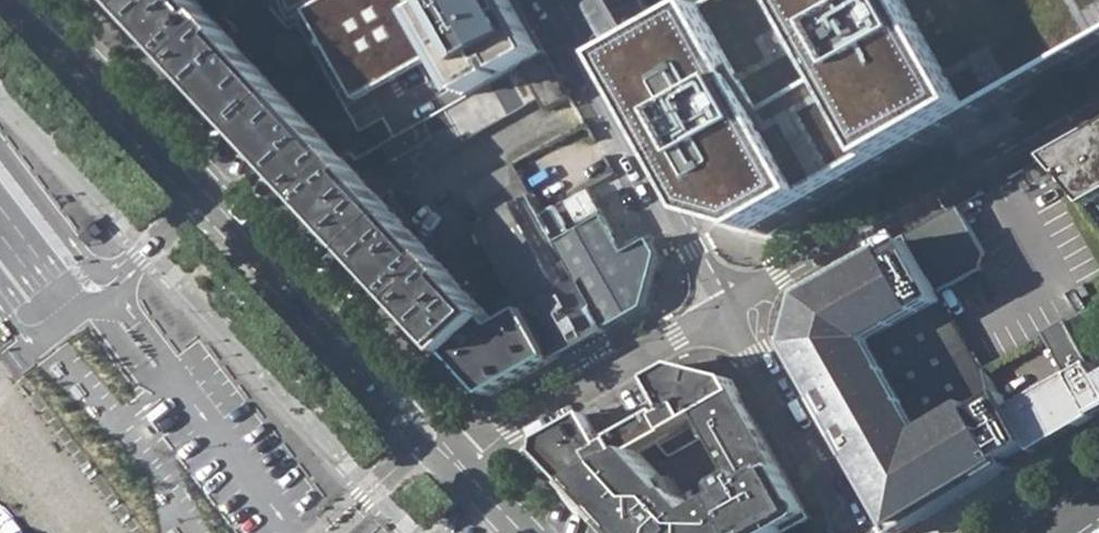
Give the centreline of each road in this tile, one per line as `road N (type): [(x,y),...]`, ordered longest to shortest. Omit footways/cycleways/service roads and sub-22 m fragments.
road 1 (residential): [(27,0),(455,459)]
road 2 (residential): [(1098,89),(728,303)]
road 3 (residential): [(551,0),(728,303)]
road 4 (residential): [(455,459),(728,303)]
road 5 (residential): [(728,303),(850,532)]

